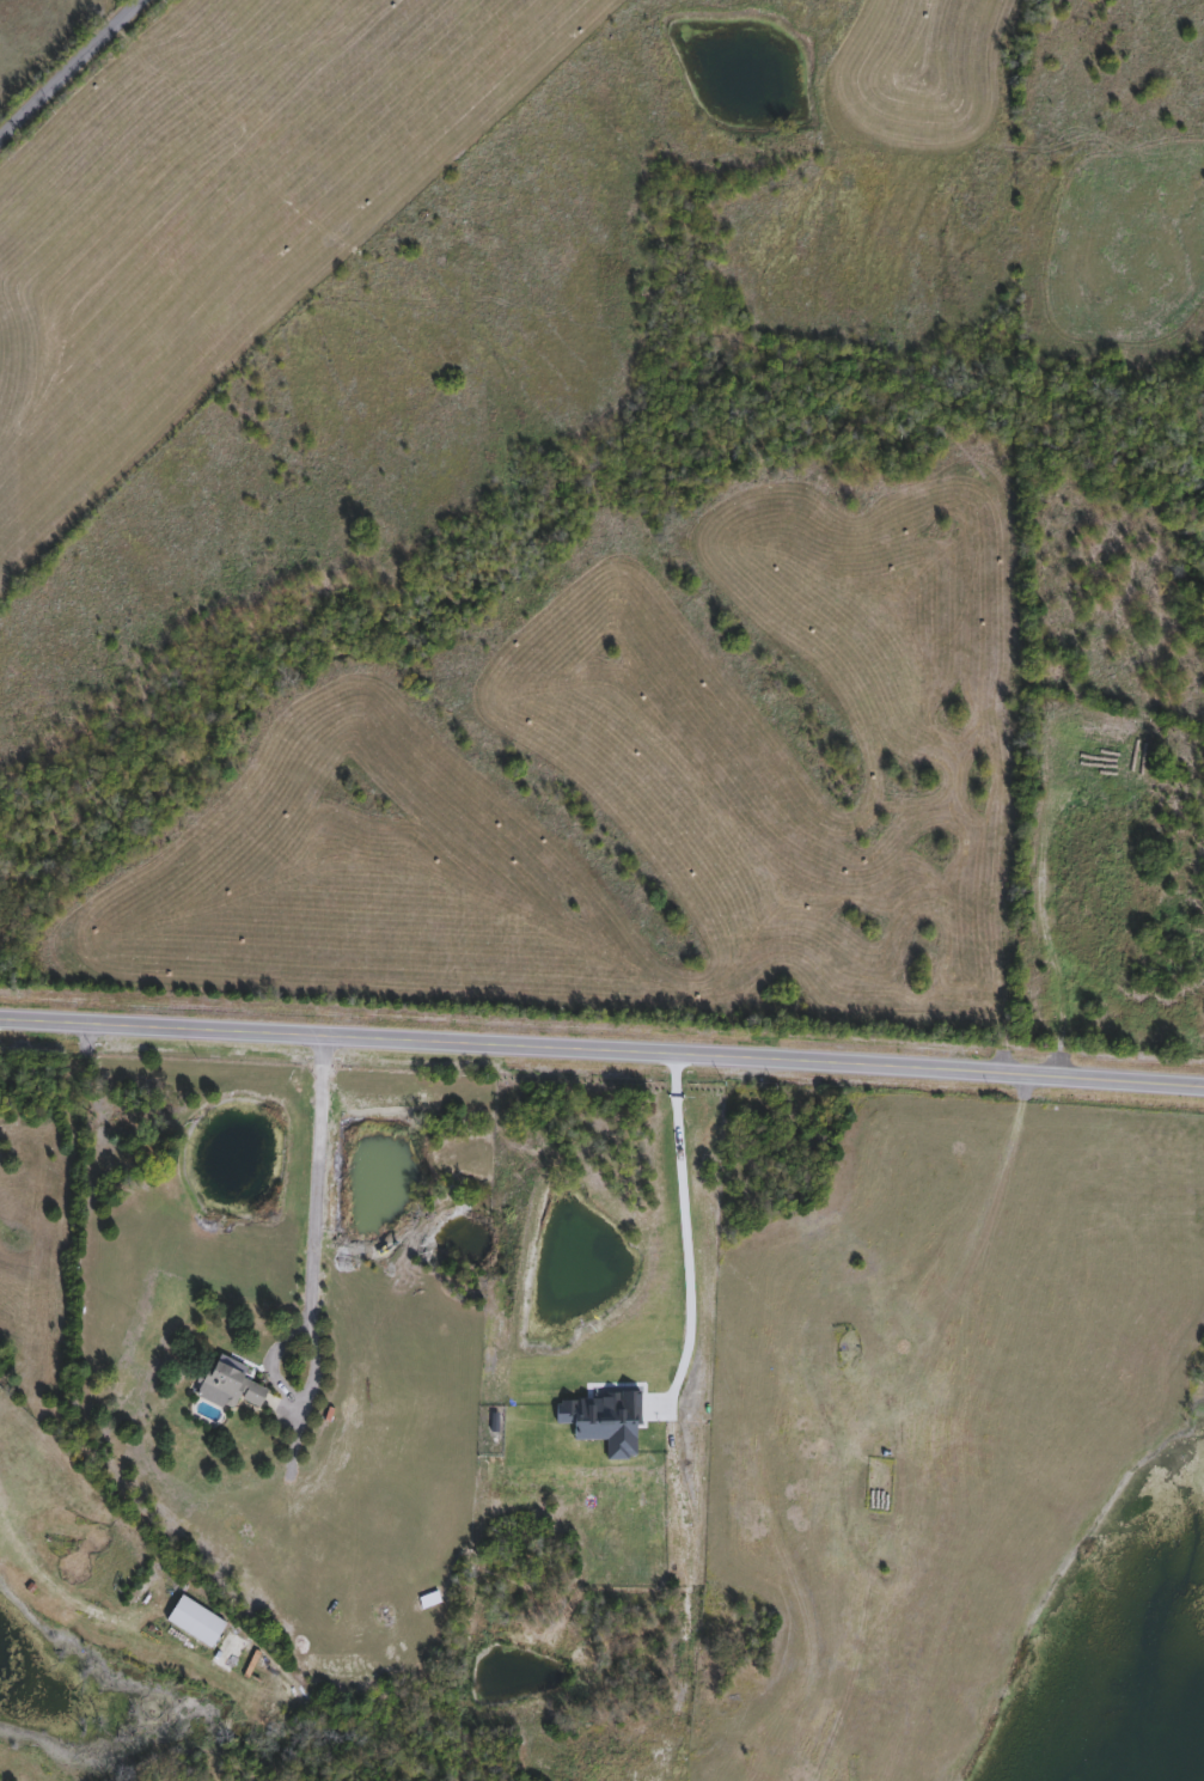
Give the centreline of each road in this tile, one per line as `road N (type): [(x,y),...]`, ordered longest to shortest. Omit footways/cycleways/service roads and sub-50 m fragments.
road 1 (secondary): [(1203,1087),(0,1019)]
road 2 (residential): [(0,137),(138,0)]

